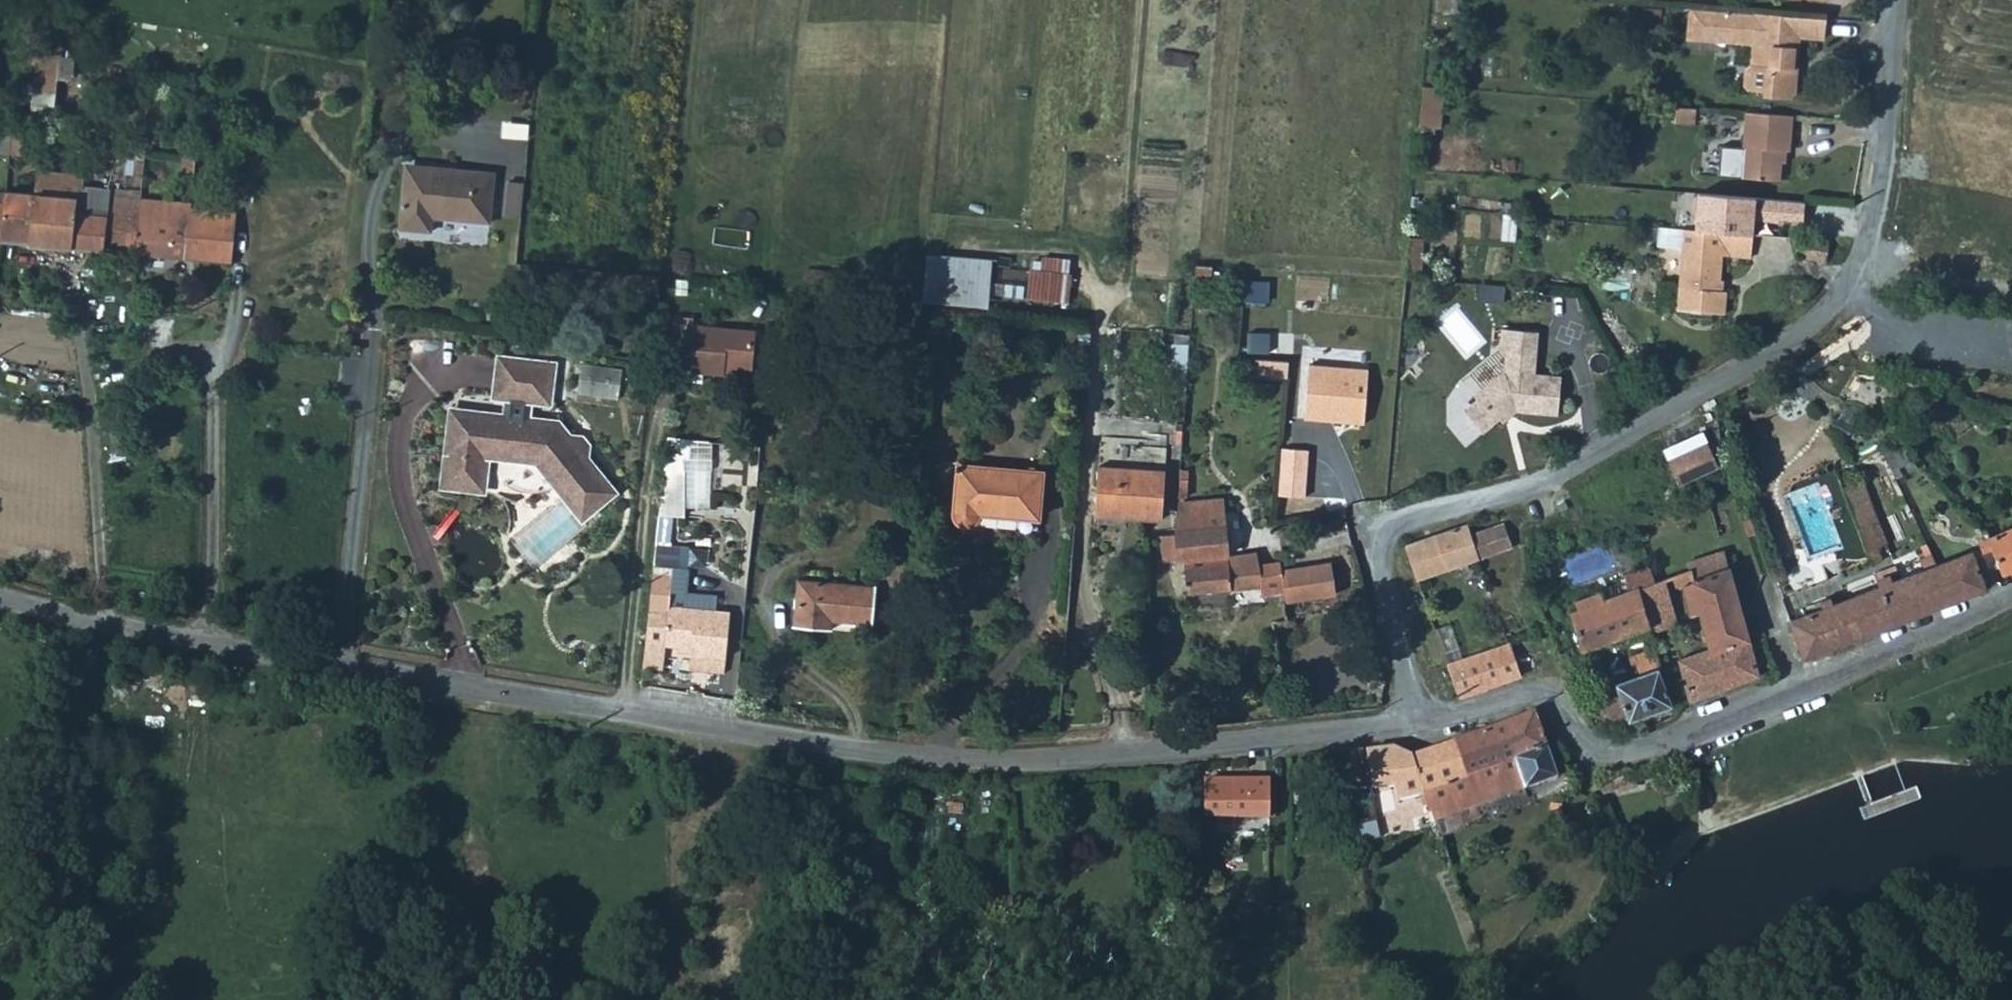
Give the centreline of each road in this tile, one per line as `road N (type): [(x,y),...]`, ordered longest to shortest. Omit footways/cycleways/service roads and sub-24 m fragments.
road 1 (unclassified): [(205,647),(909,754),(1035,762),(1416,724)]
road 2 (unclassified): [(1901,0),(1872,224),(1853,275),(1810,326),(1528,493),(1408,519),(1387,538),(1381,570),(1416,724)]
road 3 (unclassified): [(1416,724),(1512,700),(1544,704),(1589,755),(1617,758),(1901,650),(2011,595)]
road 4 (unclassified): [(205,647),(214,583),(219,352)]
road 5 (unclassified): [(0,600),(205,647)]

